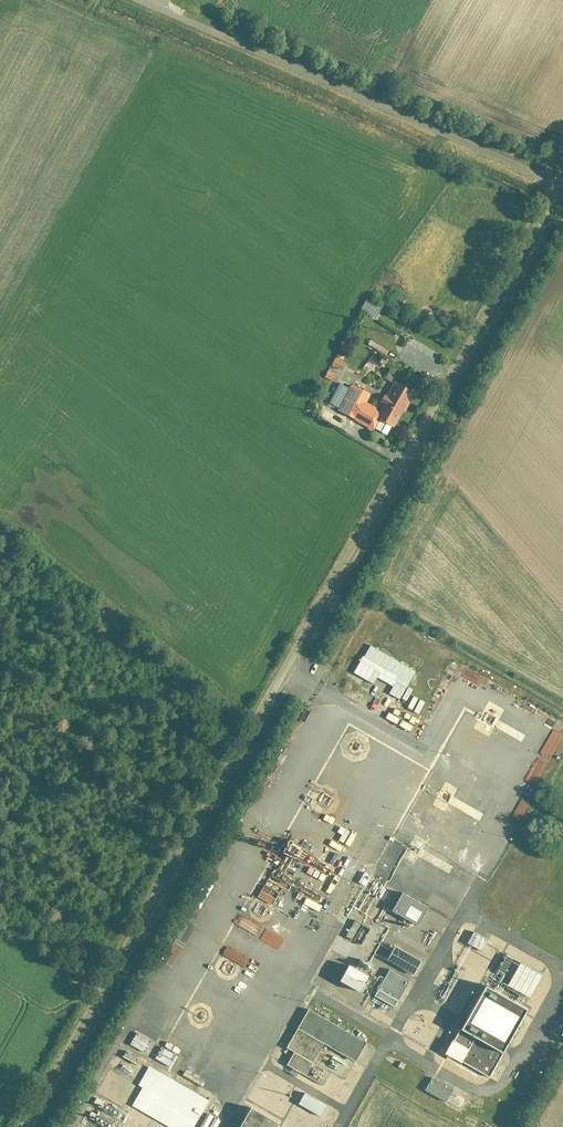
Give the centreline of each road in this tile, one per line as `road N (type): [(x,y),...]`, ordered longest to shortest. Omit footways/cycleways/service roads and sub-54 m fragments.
road 1 (unclassified): [(23,1126),(556,193)]
road 2 (unclassified): [(128,0),(556,193)]

